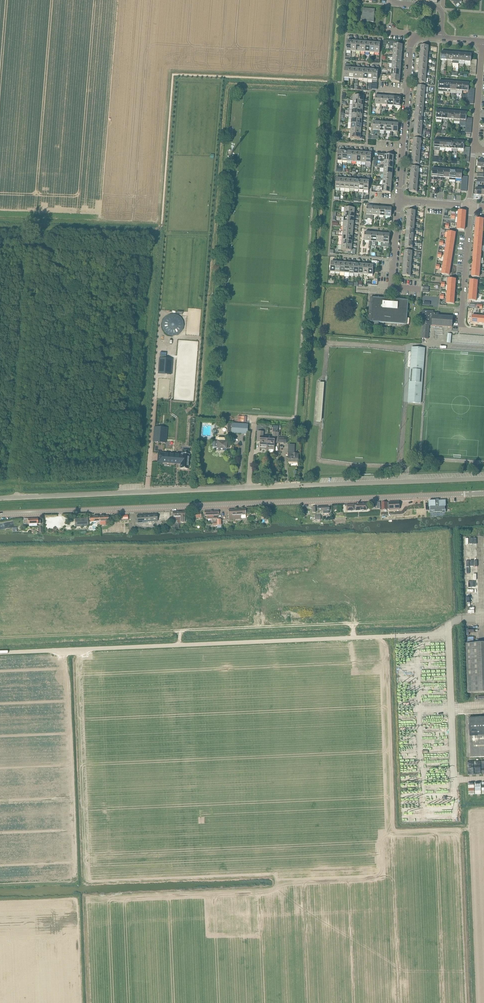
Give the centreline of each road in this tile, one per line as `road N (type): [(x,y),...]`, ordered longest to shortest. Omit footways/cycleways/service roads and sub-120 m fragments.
road 1 (tertiary): [(0,514),(483,494)]
road 2 (unclassified): [(0,498),(483,479)]
road 3 (track): [(0,638),(448,624)]
road 4 (residential): [(483,332),(460,330),(469,206)]

